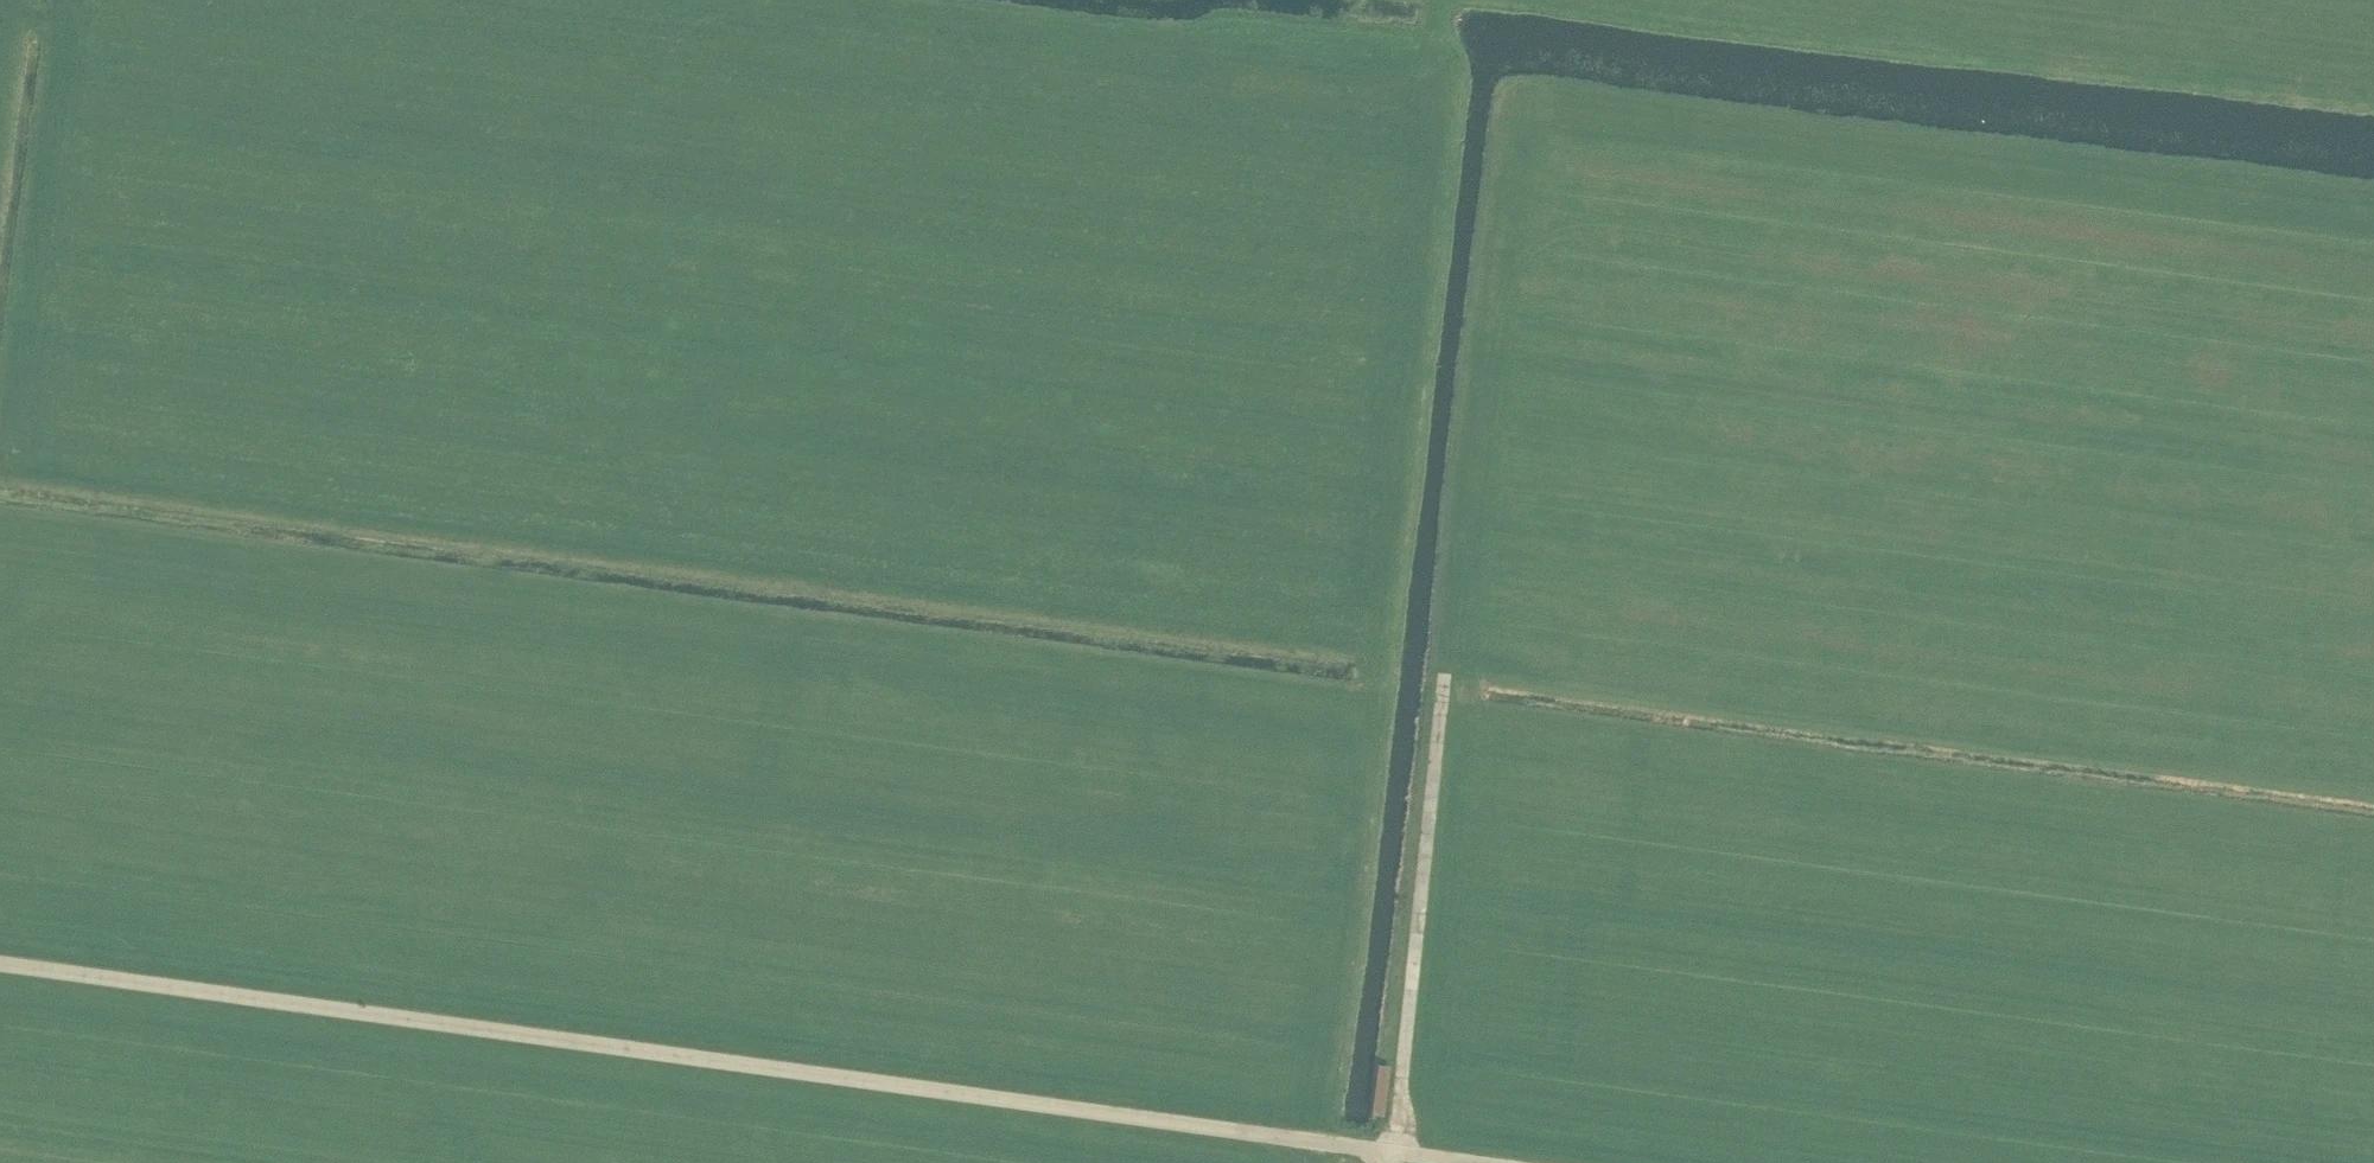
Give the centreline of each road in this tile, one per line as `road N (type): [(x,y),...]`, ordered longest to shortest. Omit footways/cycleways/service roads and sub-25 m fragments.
road 1 (track): [(0,961),(1479,1162)]
road 2 (track): [(1387,1162),(1446,678)]

